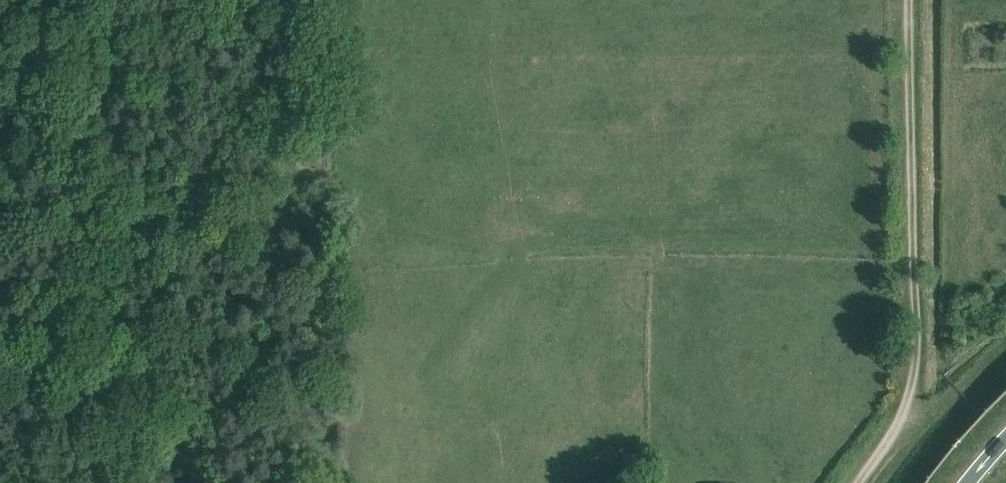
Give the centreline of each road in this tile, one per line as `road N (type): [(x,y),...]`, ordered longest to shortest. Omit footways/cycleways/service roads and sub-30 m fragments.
road 1 (track): [(859,482),(890,435),(914,367),(908,0)]
road 2 (unclassified): [(0,134),(47,0)]

